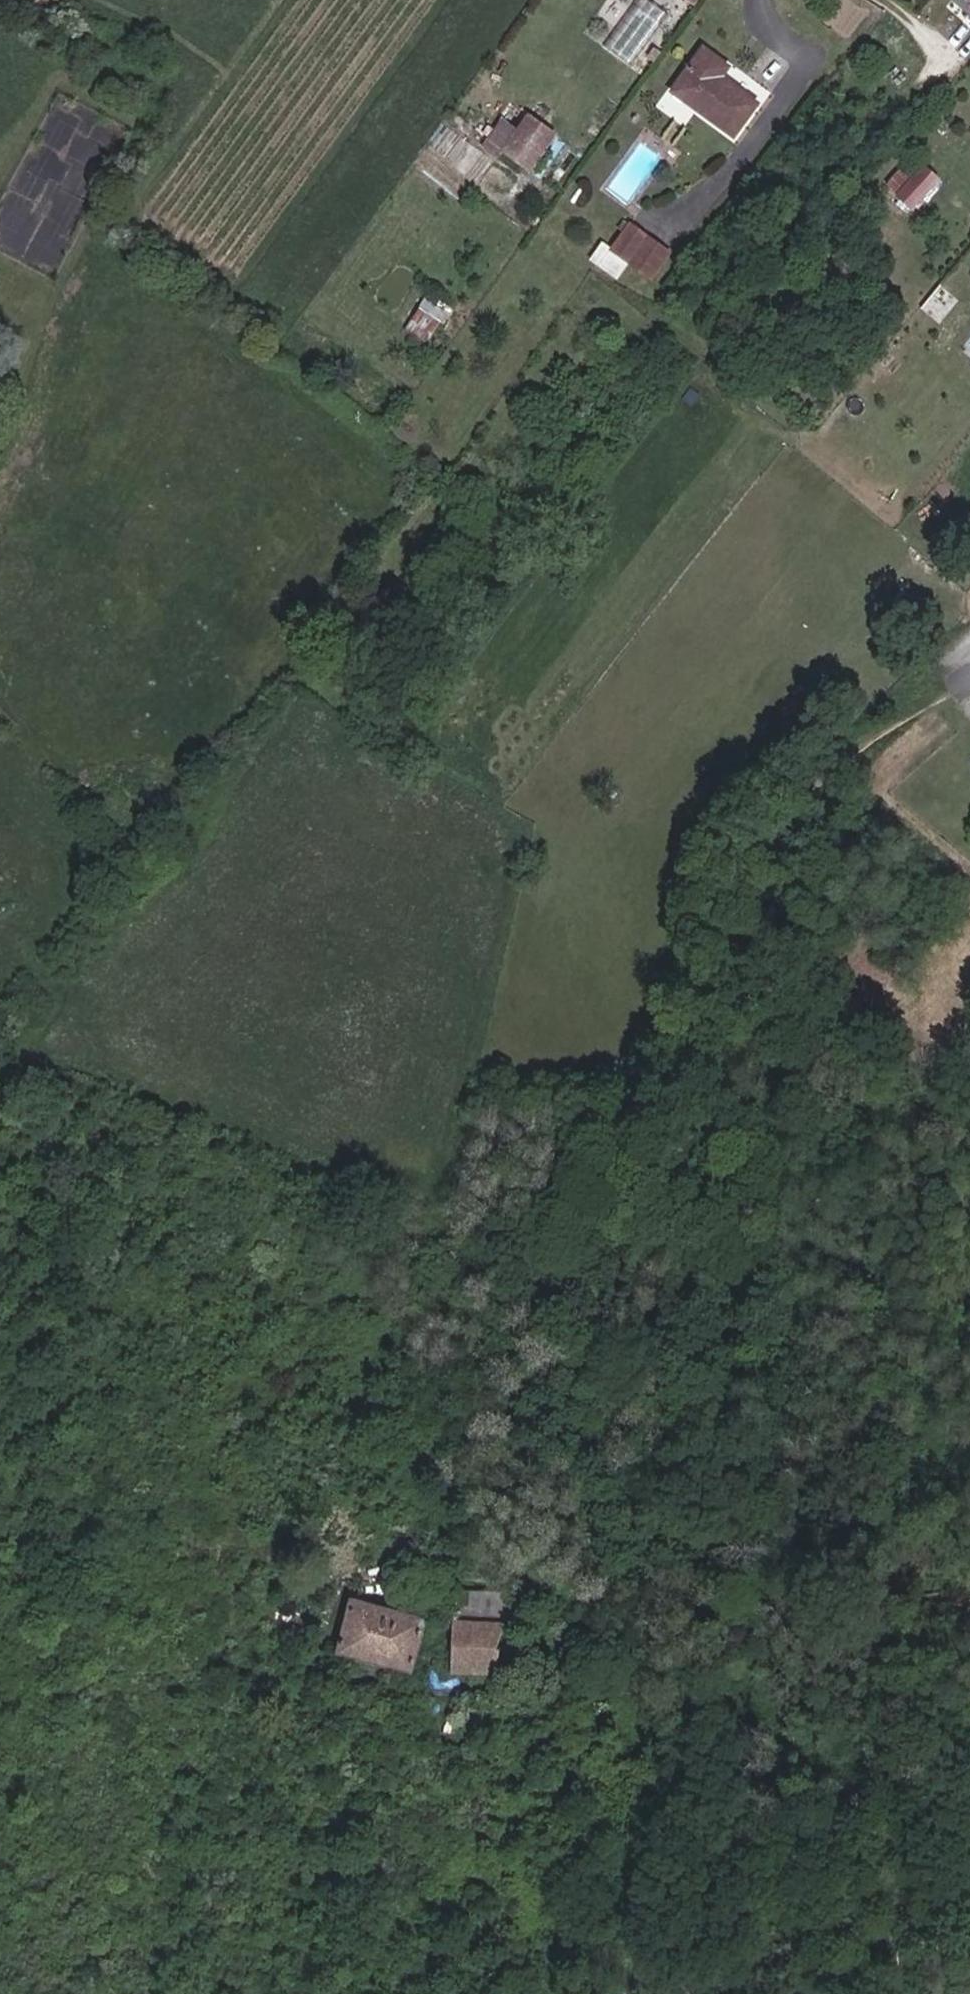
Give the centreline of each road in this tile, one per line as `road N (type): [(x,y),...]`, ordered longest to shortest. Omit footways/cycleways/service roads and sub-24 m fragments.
road 1 (track): [(868,1993),(907,1915),(923,1753),(884,1620),(890,1394),(877,1313),(747,1074),(730,974),(764,874),(823,781),(958,691)]

